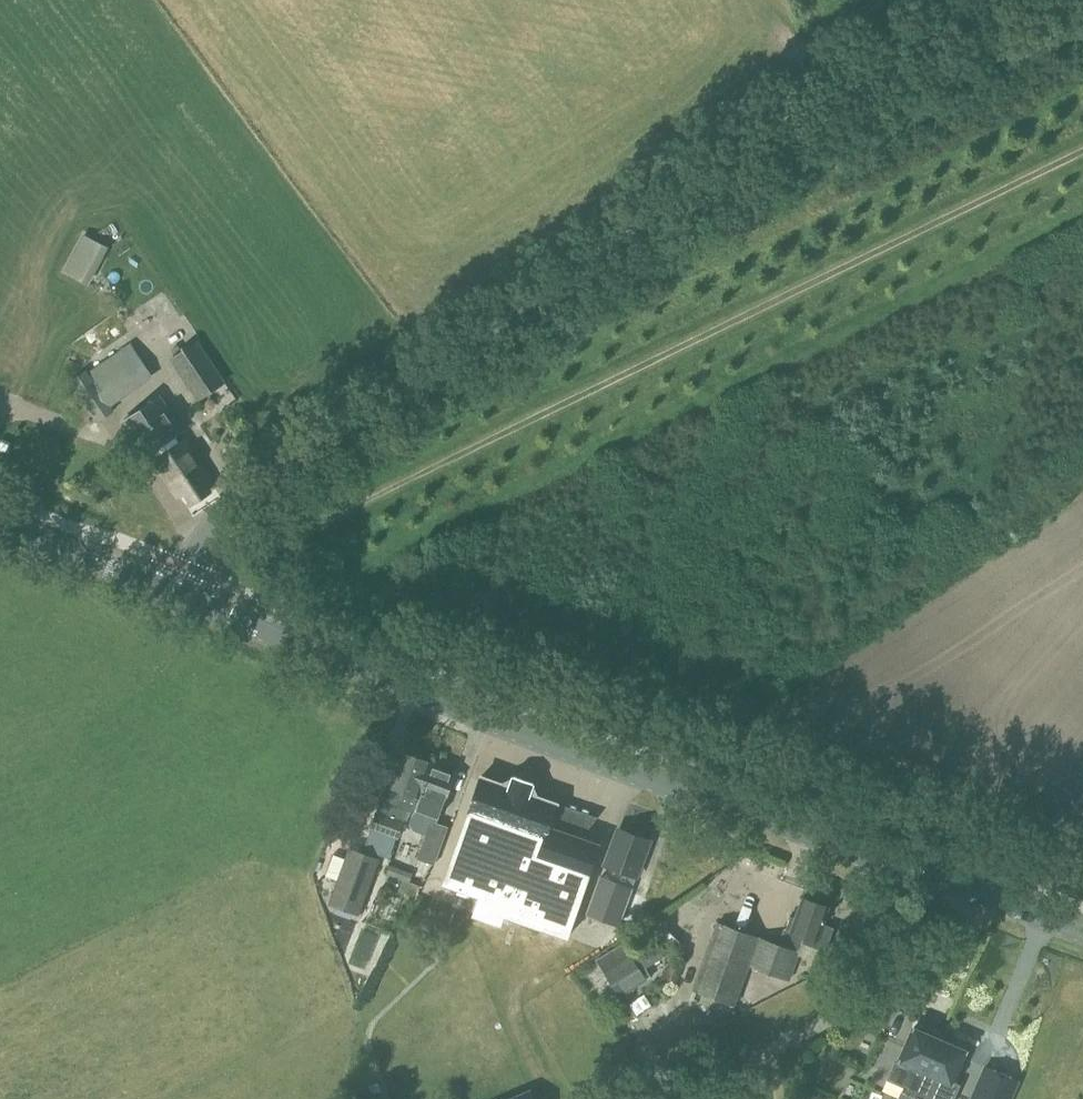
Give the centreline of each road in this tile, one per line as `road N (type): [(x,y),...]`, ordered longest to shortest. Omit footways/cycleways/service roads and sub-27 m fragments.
road 1 (tertiary): [(169,588),(225,517),(987,0)]
road 2 (tertiary): [(1082,933),(169,588)]
road 3 (track): [(225,517),(263,555),(1082,152)]
road 4 (tertiary): [(169,588),(0,520)]

